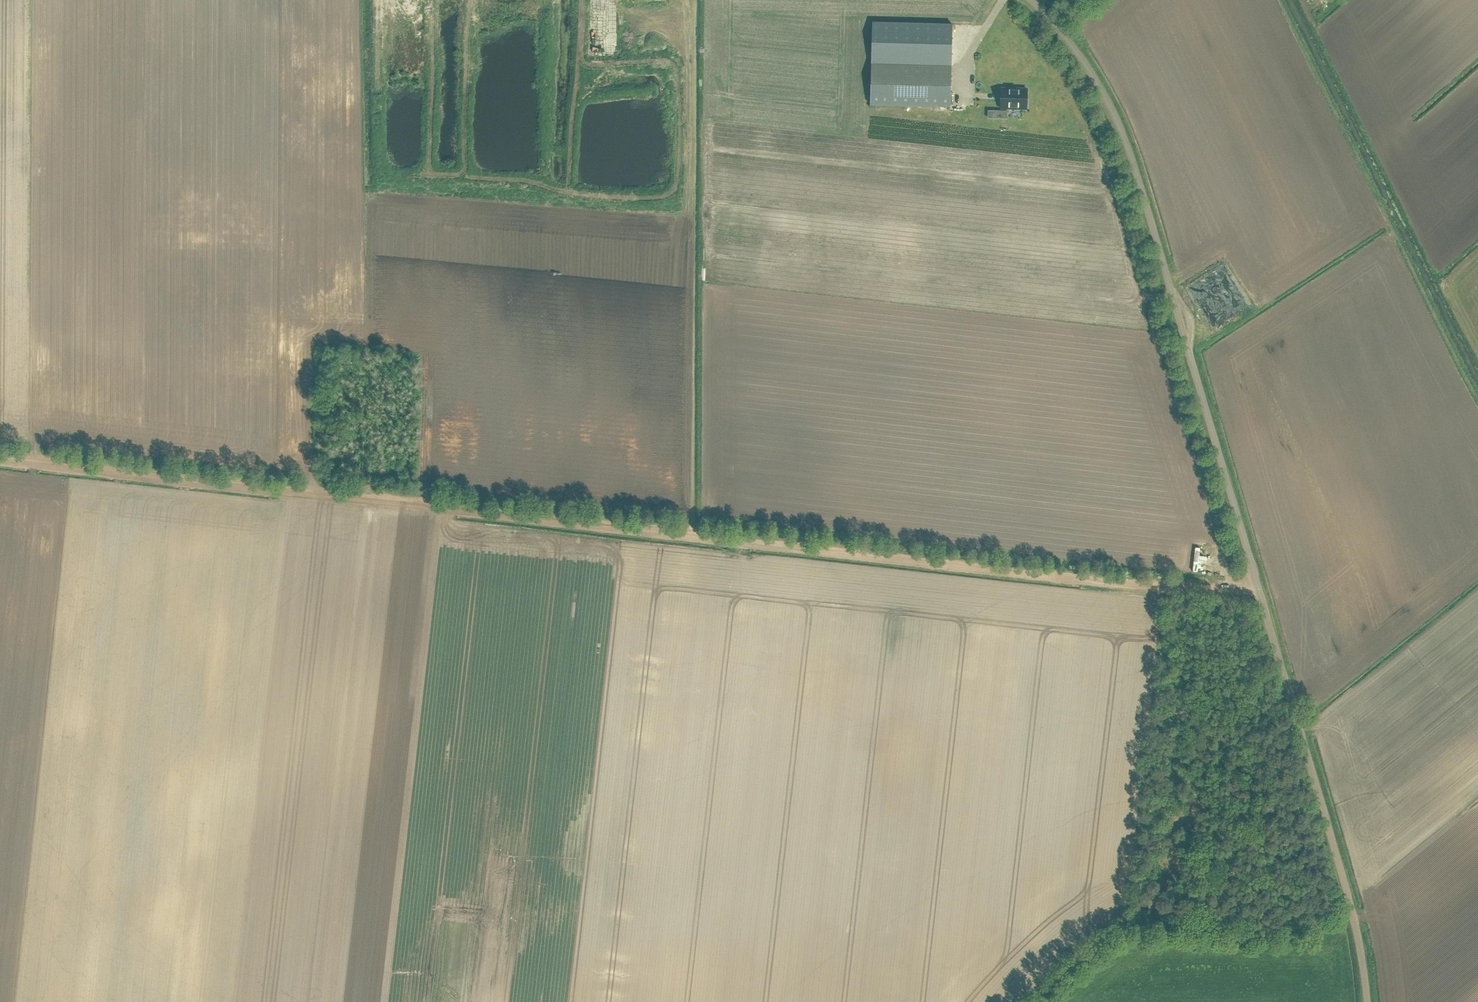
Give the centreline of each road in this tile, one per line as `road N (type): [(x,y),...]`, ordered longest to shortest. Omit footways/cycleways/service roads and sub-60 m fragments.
road 1 (track): [(0,456),(1259,592)]
road 2 (unclassified): [(1367,1001),(1356,926),(1131,155),(1088,71),(1031,0)]

